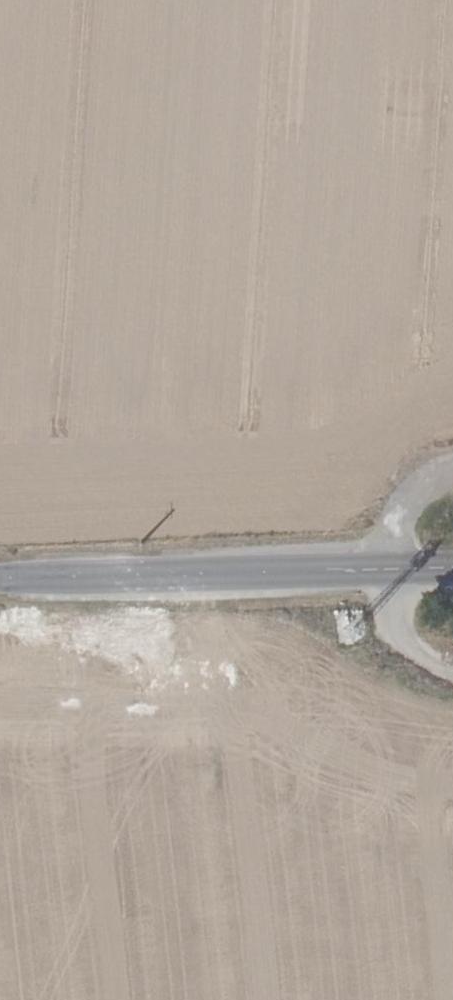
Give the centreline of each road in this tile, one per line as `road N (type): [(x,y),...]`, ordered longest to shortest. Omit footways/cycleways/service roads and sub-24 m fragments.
road 1 (tertiary): [(452,574),(0,588)]

